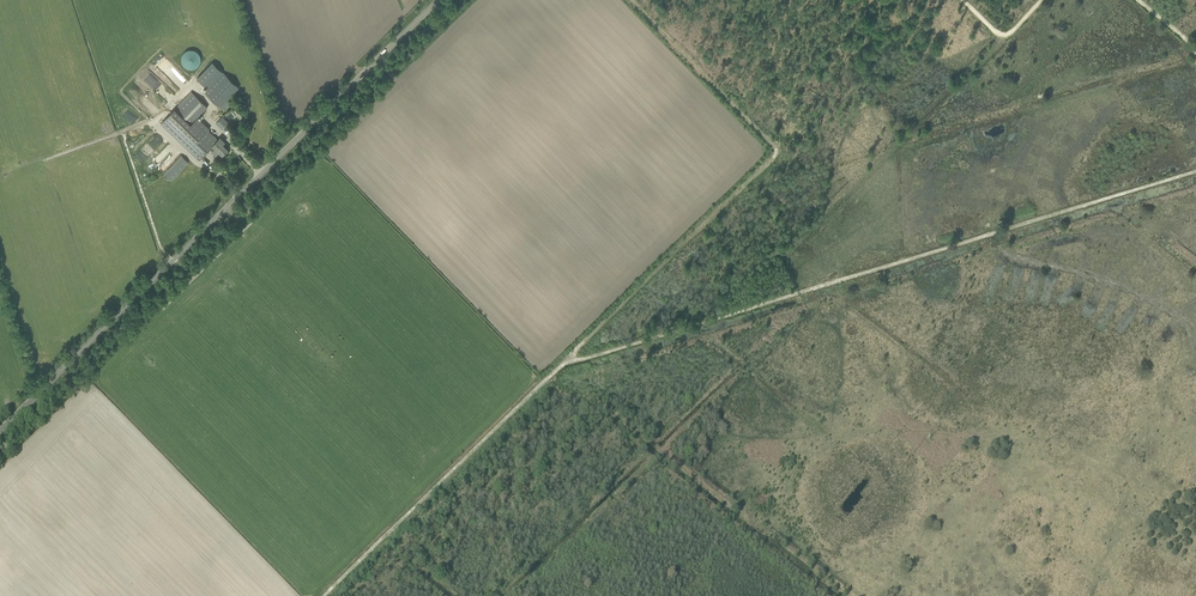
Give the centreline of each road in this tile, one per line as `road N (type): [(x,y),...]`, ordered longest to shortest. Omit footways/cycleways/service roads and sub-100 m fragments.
road 1 (track): [(1195,171),(556,370),(324,595)]
road 2 (unclassified): [(0,429),(437,0)]
road 3 (track): [(632,0),(778,152),(560,368)]
road 4 (track): [(828,209),(1003,40)]

